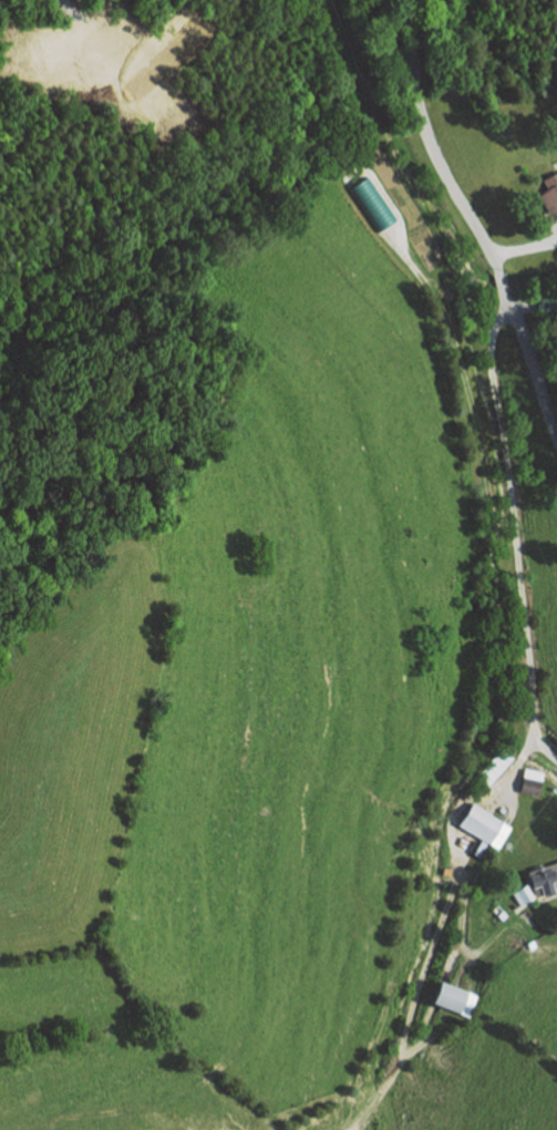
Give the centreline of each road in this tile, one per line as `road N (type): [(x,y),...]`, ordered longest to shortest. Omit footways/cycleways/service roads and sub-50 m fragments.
road 1 (track): [(347,1129),(386,1093),(406,1047),(457,879),(454,821),(464,800),(496,799)]
road 2 (track): [(518,537),(502,520),(455,341),(394,237)]
road 3 (residential): [(499,274),(420,116),(409,0)]
road 4 (residential): [(556,437),(502,286)]

